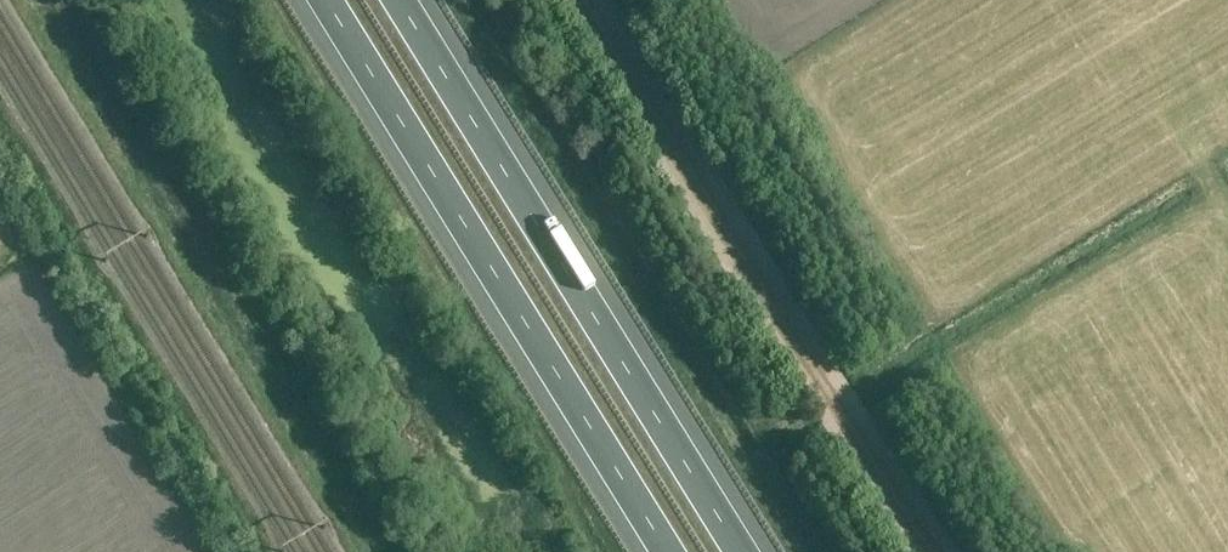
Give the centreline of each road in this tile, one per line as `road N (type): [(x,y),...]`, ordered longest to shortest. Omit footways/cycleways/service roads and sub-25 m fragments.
road 1 (motorway): [(742,551),(397,0)]
road 2 (track): [(593,0),(936,551)]
road 3 (motorway): [(326,0),(669,551)]
road 4 (track): [(398,551),(274,324),(70,0)]

